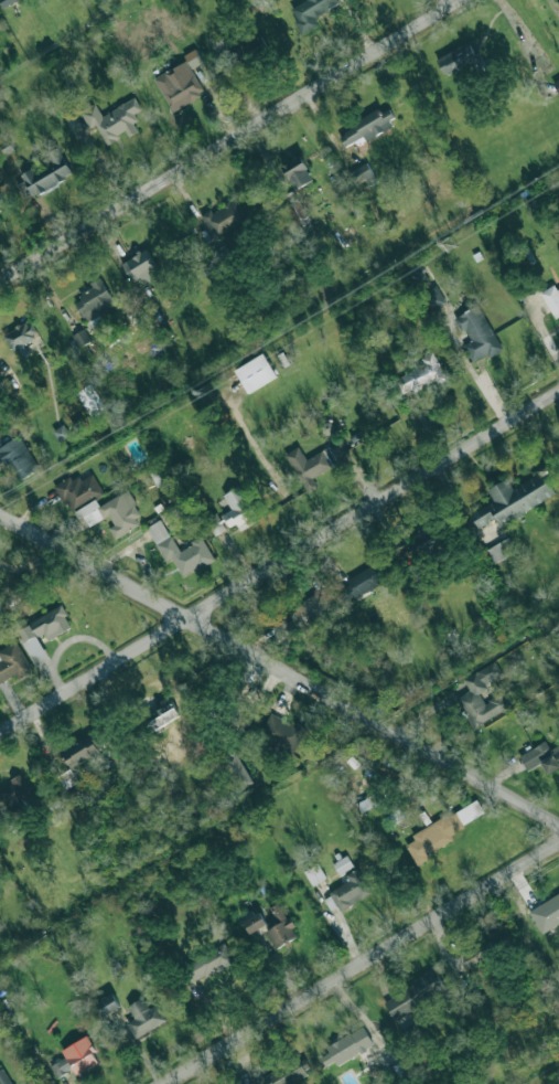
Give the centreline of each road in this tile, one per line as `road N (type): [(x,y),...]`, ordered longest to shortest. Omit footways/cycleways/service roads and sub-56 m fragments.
road 1 (residential): [(0,734),(558,393)]
road 2 (residential): [(0,514),(558,822)]
road 3 (residential): [(0,280),(459,0)]
road 4 (residential): [(166,1083),(558,844)]

